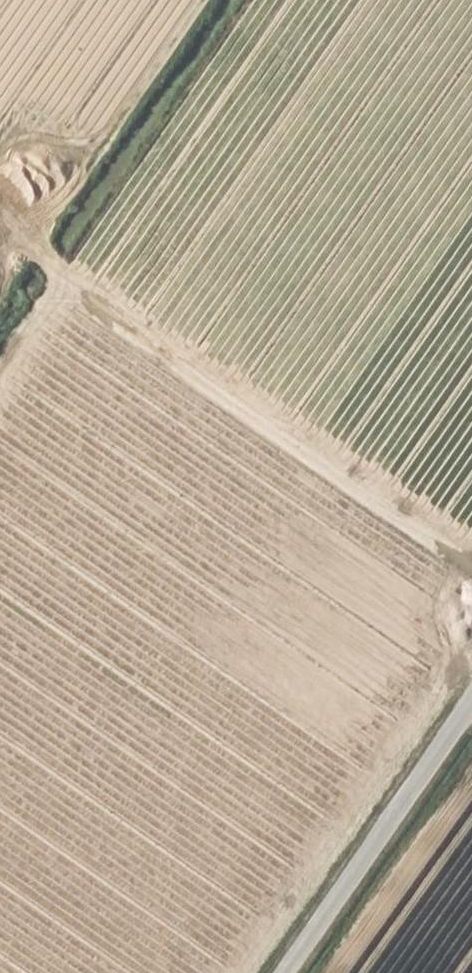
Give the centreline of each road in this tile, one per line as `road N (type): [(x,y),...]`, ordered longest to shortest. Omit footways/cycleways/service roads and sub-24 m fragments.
road 1 (track): [(0,227),(48,264),(62,289),(471,578)]
road 2 (unclassified): [(284,972),(471,699)]

